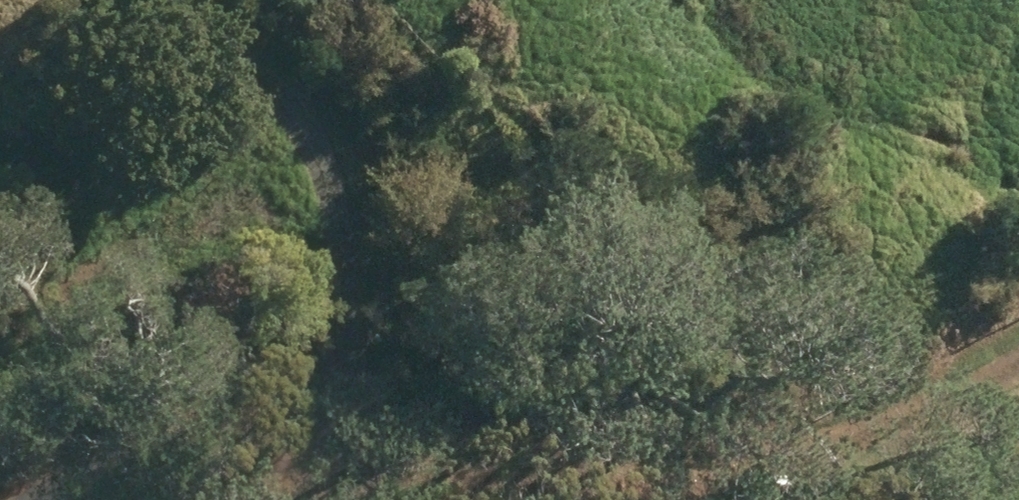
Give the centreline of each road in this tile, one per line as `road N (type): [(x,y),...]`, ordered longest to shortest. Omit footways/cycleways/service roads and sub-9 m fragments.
road 1 (residential): [(10,499),(32,474),(189,397),(306,394),(483,409),(720,404)]
road 2 (track): [(353,398),(341,204),(257,92),(156,0)]
road 3 (track): [(720,404),(818,449),(1018,338)]

